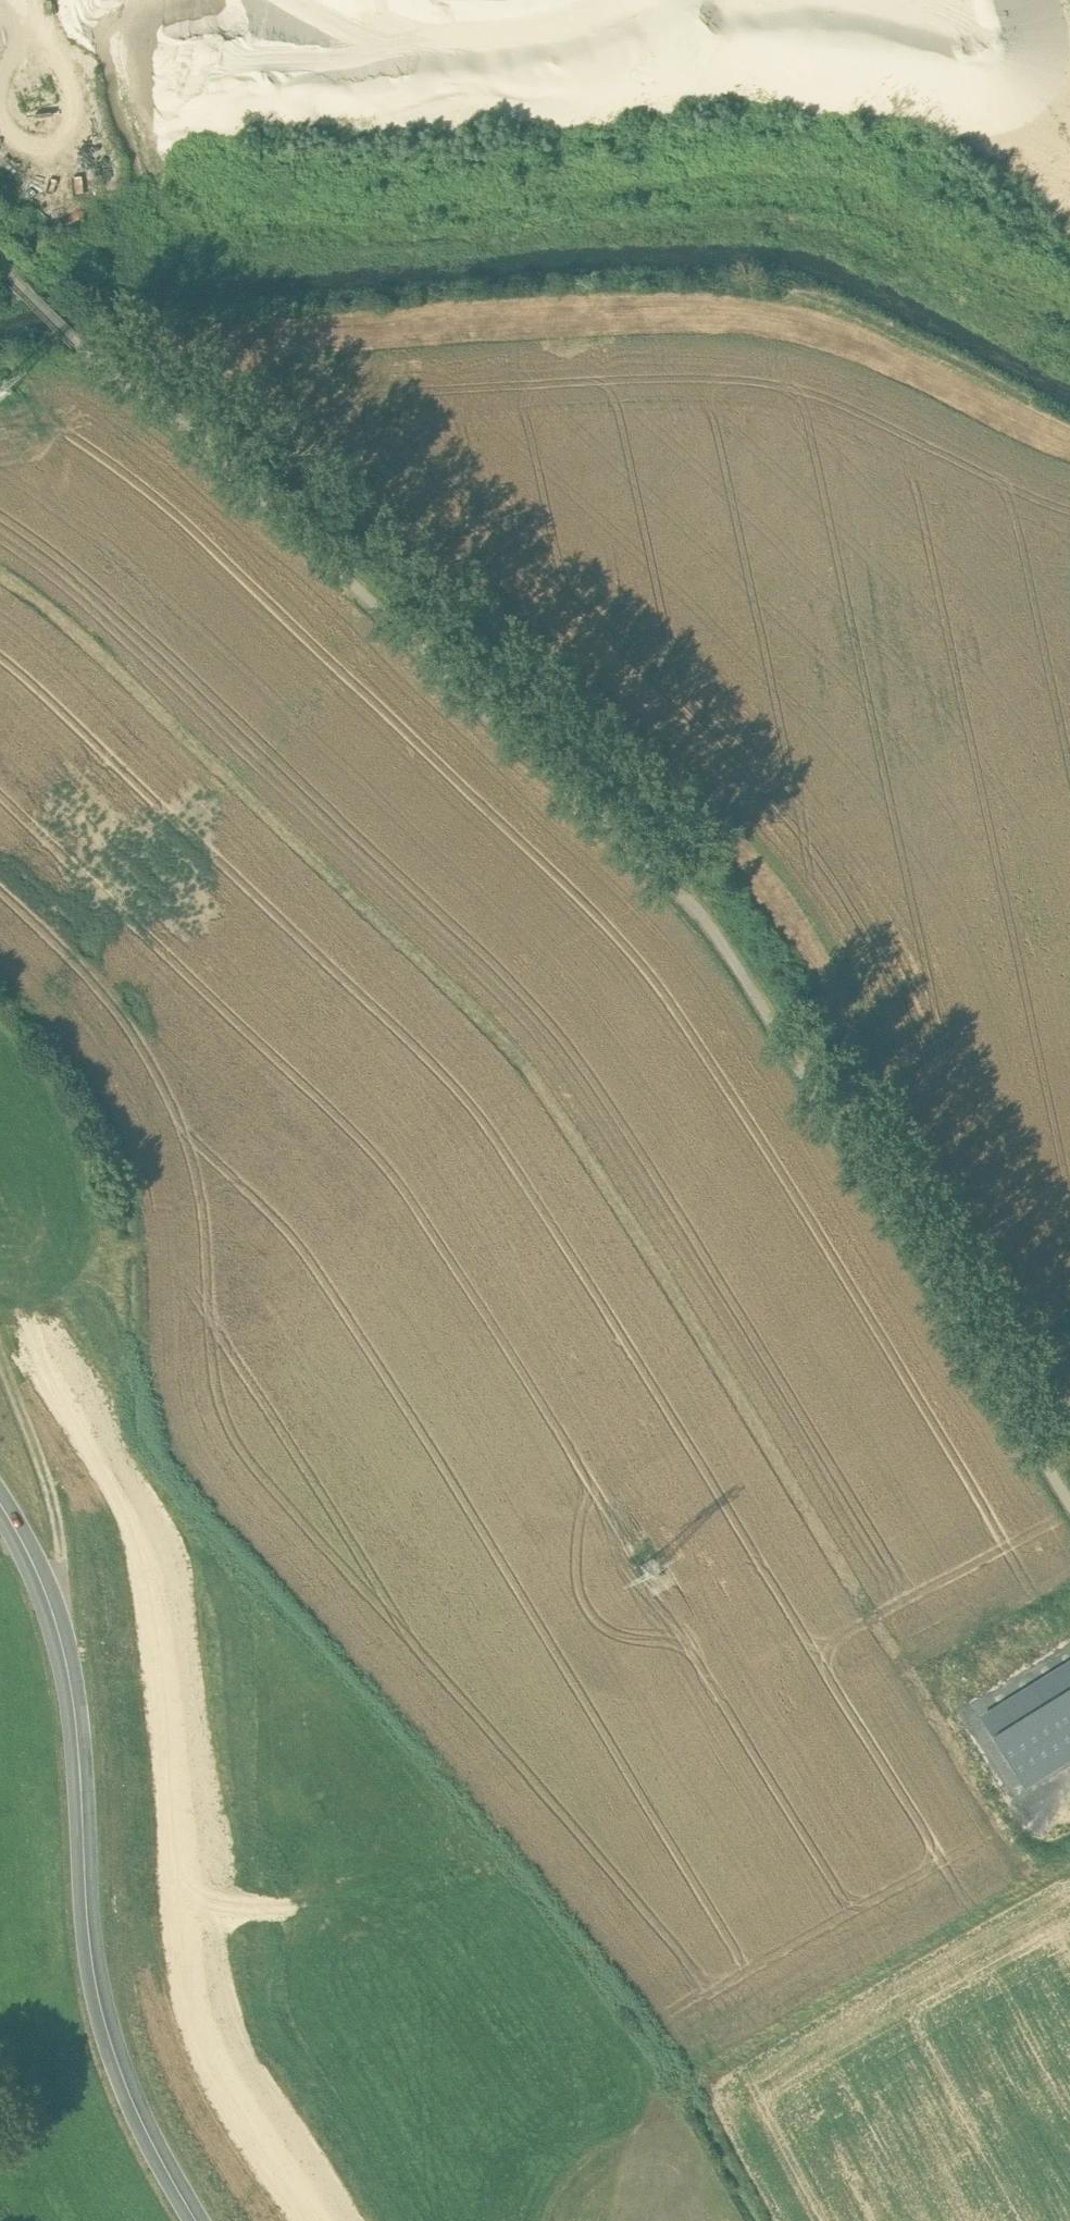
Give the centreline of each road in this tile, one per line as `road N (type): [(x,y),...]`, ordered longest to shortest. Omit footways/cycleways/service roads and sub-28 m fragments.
road 1 (tertiary): [(196,2220),(116,2065),(93,1968),(69,1664),(34,1562),(0,1503)]

